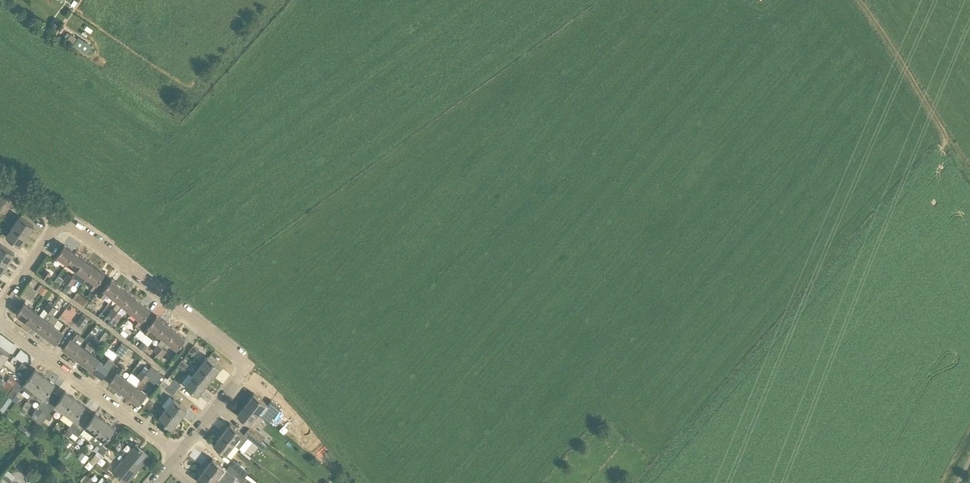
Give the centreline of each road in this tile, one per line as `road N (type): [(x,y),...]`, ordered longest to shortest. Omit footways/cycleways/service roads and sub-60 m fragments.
road 1 (residential): [(177,453),(249,367),(56,220)]
road 2 (residential): [(177,453),(0,322)]
road 3 (track): [(969,176),(858,0)]

